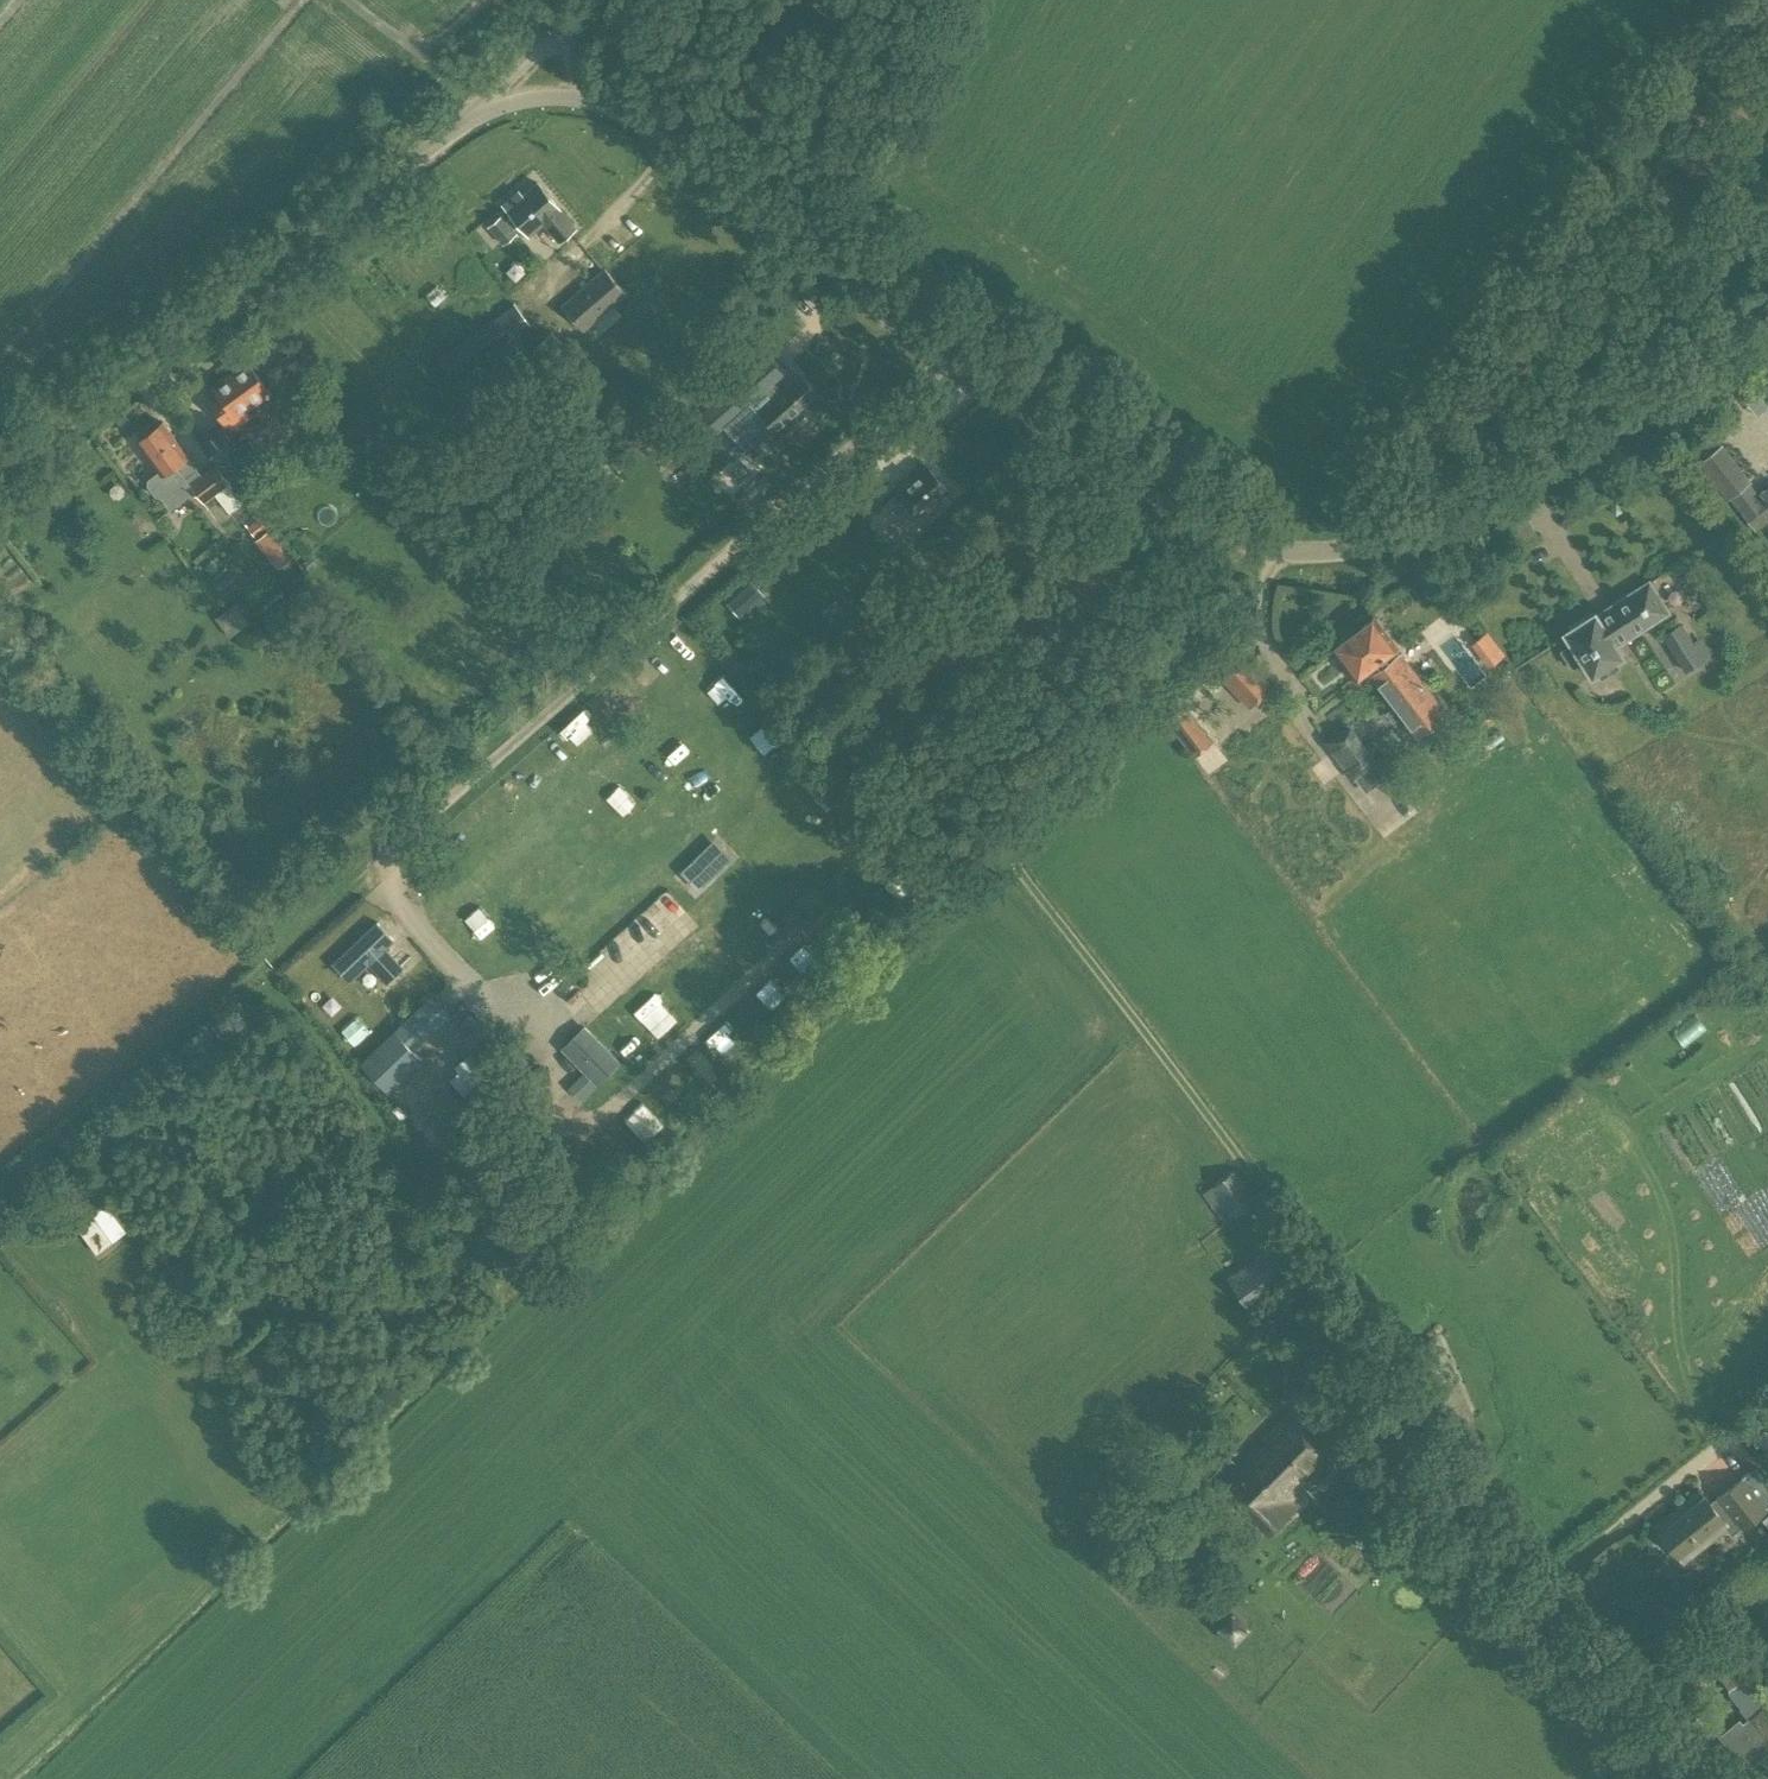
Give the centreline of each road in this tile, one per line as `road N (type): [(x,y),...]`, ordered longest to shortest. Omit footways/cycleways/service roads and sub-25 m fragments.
road 1 (unclassified): [(602,105),(839,266),(947,357),(1198,522),(1253,546),(1326,552),(1413,529),(1767,324)]
road 2 (track): [(423,930),(674,705),(697,704),(864,877),(601,1120),(580,1124),(559,1113)]
road 3 (track): [(1329,1334),(1252,1178),(1014,858),(1024,831),(1253,611),(1278,550)]
road 4 (unclassified): [(0,463),(474,120)]
road 5 (track): [(270,962),(0,1190)]
road 6 (track): [(520,973),(682,828)]
road 7 (track): [(270,962),(393,852)]
road 8 (unclassified): [(474,120),(574,20)]
road 9 (unclassified): [(474,120),(538,101),(602,105)]

